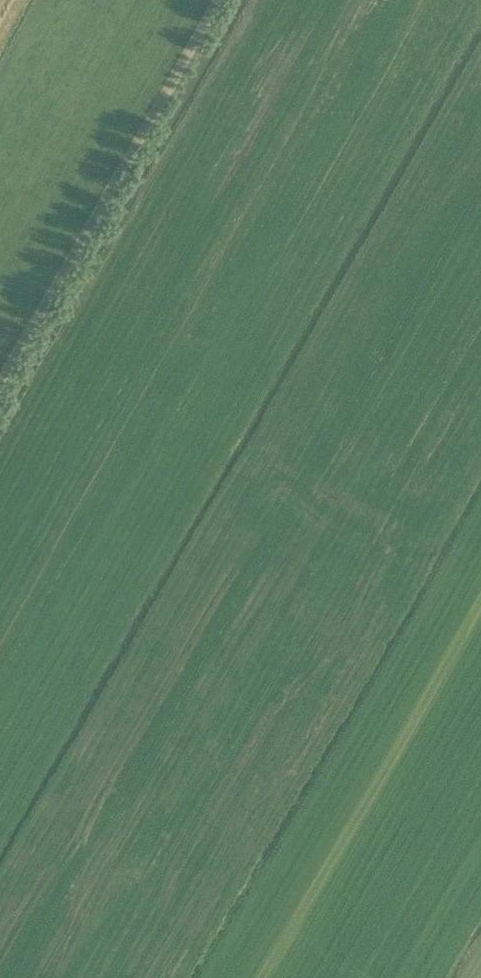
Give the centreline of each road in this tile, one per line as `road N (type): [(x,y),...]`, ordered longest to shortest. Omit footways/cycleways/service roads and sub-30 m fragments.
road 1 (track): [(0,386),(220,0)]

